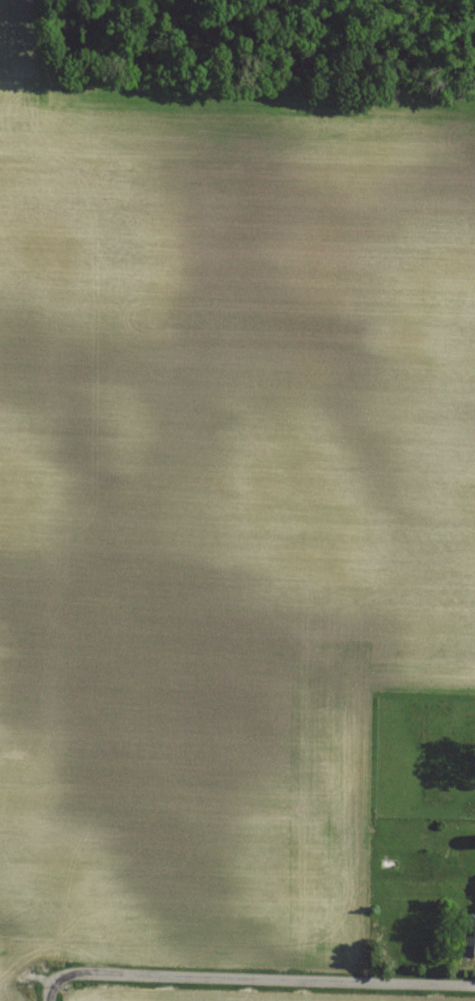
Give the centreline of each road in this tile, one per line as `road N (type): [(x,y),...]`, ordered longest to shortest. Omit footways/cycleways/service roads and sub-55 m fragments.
road 1 (residential): [(474,986),(77,973),(55,984)]

